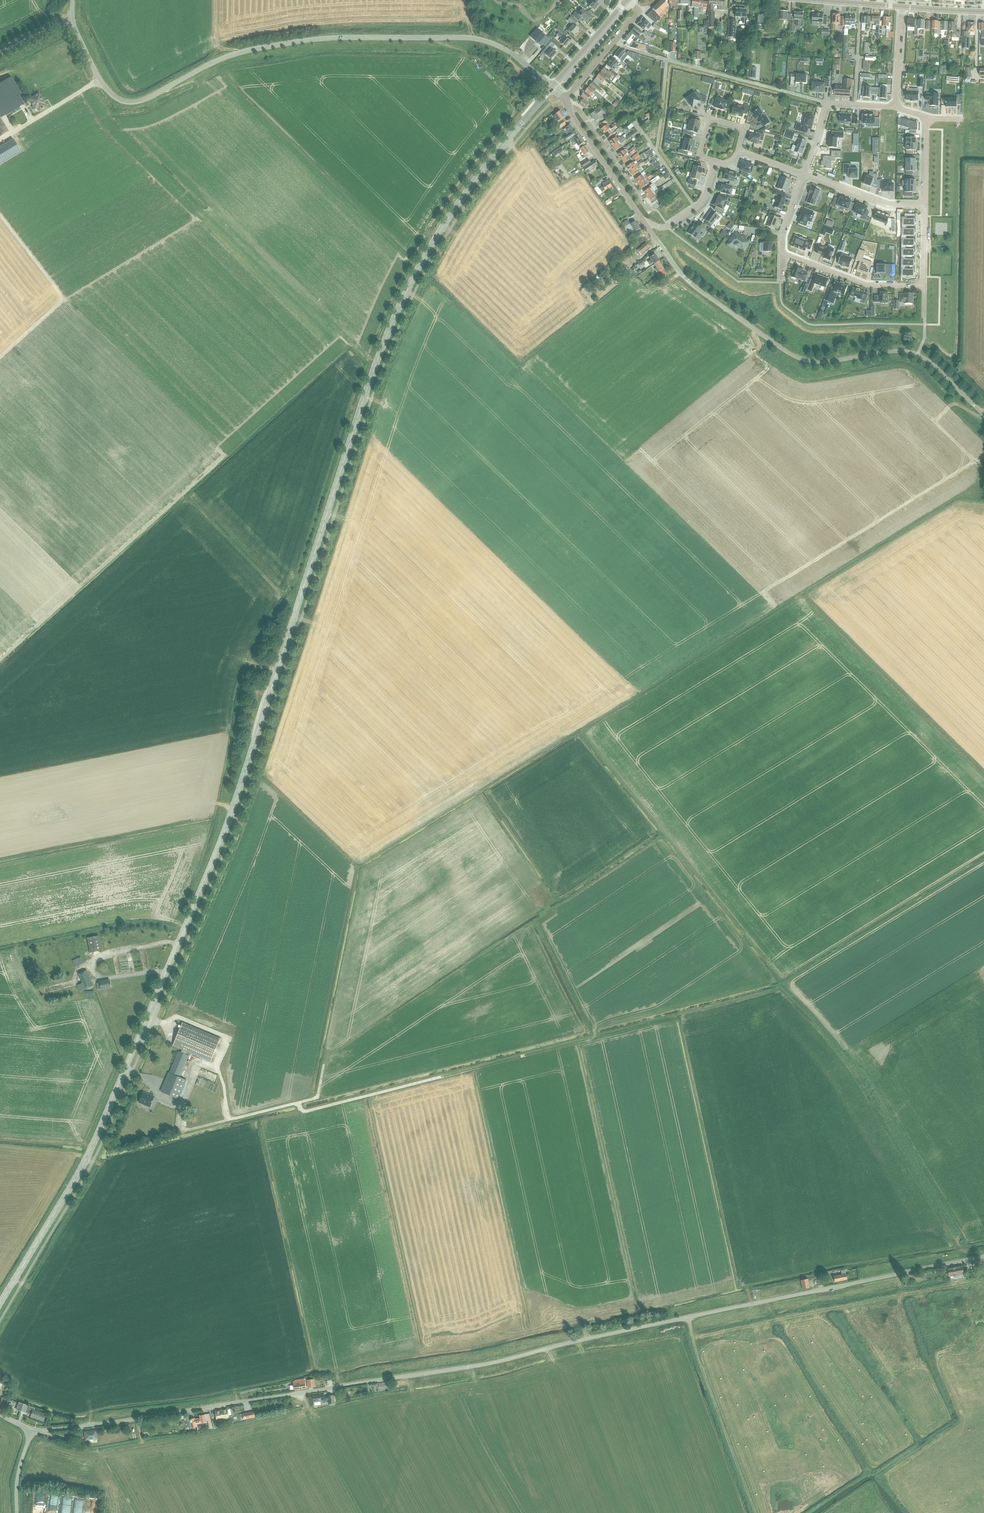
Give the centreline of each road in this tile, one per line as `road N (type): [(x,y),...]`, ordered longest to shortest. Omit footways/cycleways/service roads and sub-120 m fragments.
road 1 (tertiary): [(0,1304),(86,1160),(209,869),(402,303),(456,207),(553,87)]
road 2 (unclassified): [(983,1256),(481,1365),(34,1431)]
road 3 (tertiary): [(553,87),(480,40),(339,38),(235,54),(128,102),(100,79),(72,19)]
road 4 (residential): [(983,415),(917,354),(824,362),(790,354),(690,283),(644,222)]
road 5 (track): [(687,1318),(755,1512)]
road 6 (track): [(0,357),(61,298),(0,215)]
road 7 (residential): [(924,286),(865,284),(780,253)]
road 8 (residential): [(644,222),(569,106)]
road 9 (residential): [(650,209),(569,106)]
road 10 (residential): [(564,98),(637,16),(629,0)]
road 11 (residential): [(805,175),(891,205),(925,206)]

